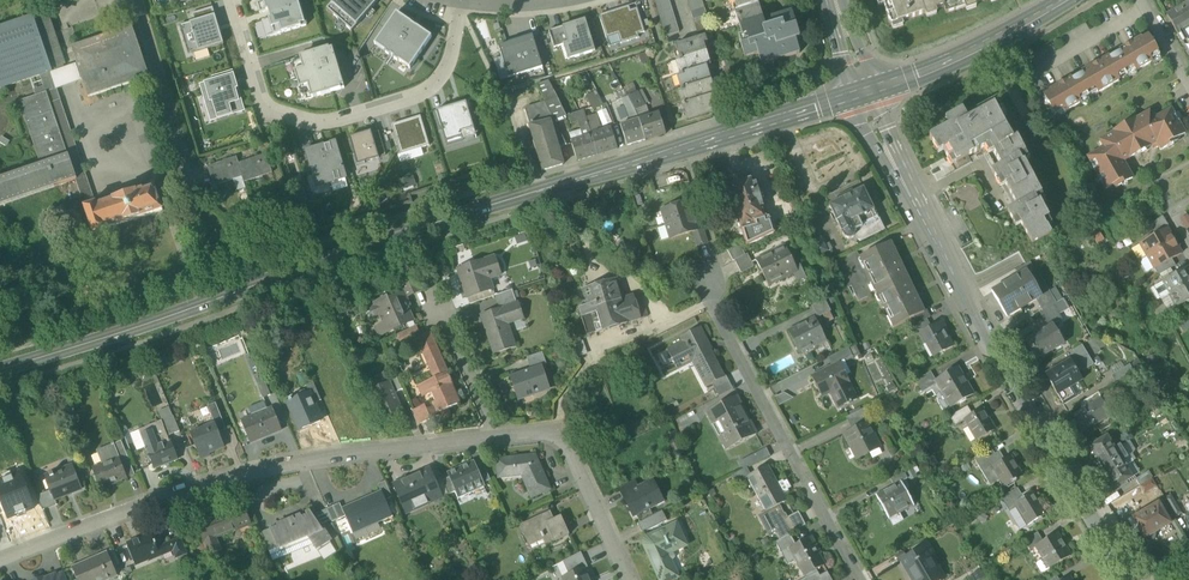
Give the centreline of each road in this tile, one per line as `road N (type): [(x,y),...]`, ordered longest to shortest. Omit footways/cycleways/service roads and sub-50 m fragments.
road 1 (secondary): [(865,90),(0,370)]
road 2 (residential): [(865,90),(1001,365),(1132,579)]
road 3 (residential): [(502,439),(320,461),(179,490),(0,561)]
road 4 (residential): [(234,0),(261,96),(281,112),(331,121),(404,101),(439,78),(452,56),(458,2)]
road 5 (residential): [(865,579),(696,279)]
road 6 (residential): [(631,579),(565,434),(502,439)]
road 7 (secondary): [(1065,0),(954,58),(865,90)]
road 8 (unclassified): [(136,0),(184,163)]
road 9 (residential): [(502,439),(442,298)]

